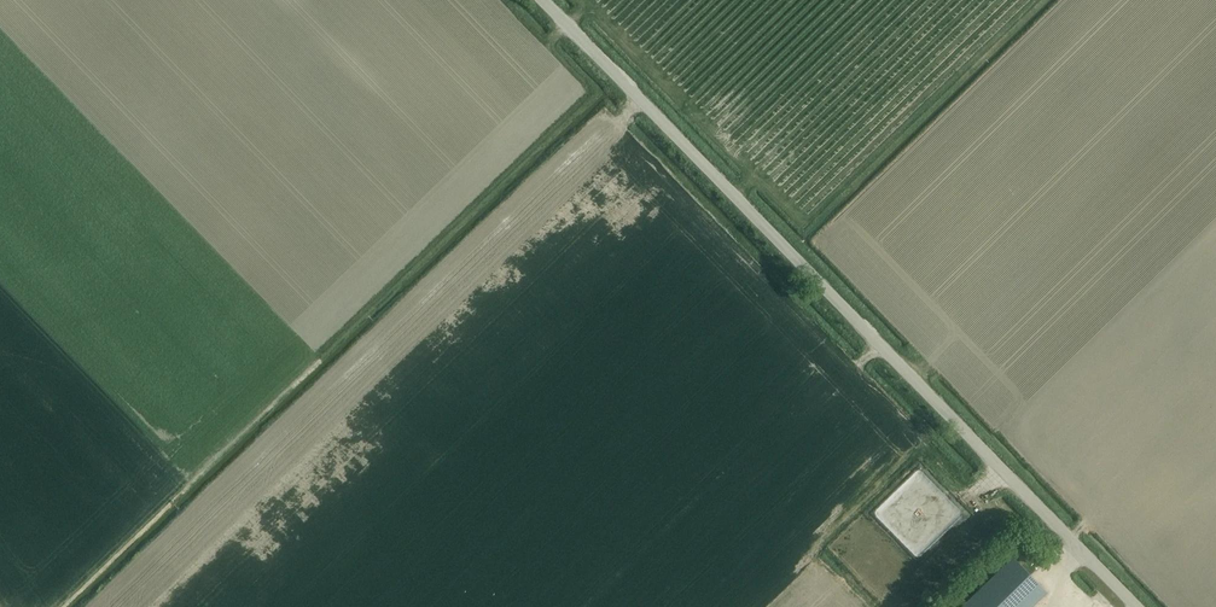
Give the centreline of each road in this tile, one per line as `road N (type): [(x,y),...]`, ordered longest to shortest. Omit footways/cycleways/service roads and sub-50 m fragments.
road 1 (unclassified): [(1130,606),(537,0)]

